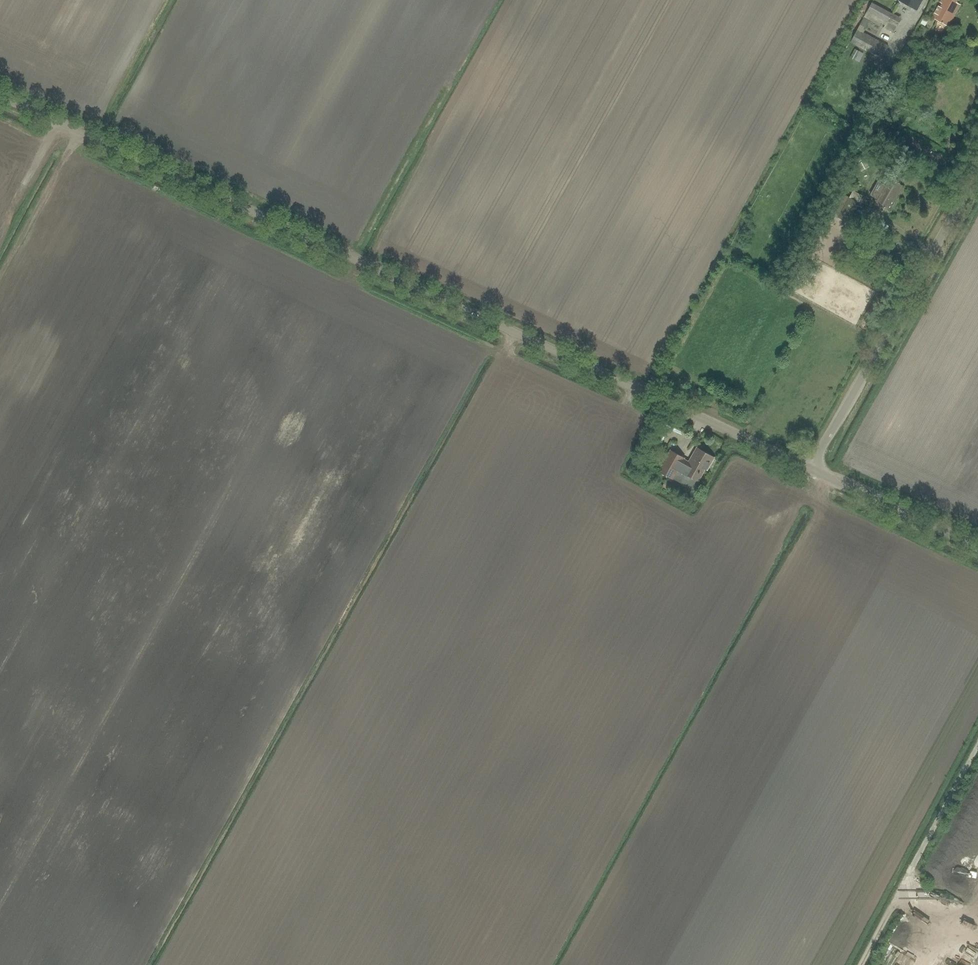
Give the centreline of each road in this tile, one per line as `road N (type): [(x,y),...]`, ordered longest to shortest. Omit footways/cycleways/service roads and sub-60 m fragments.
road 1 (tertiary): [(810,464),(0,93)]
road 2 (unclassified): [(810,464),(977,162)]
road 3 (tertiary): [(977,541),(810,464)]

